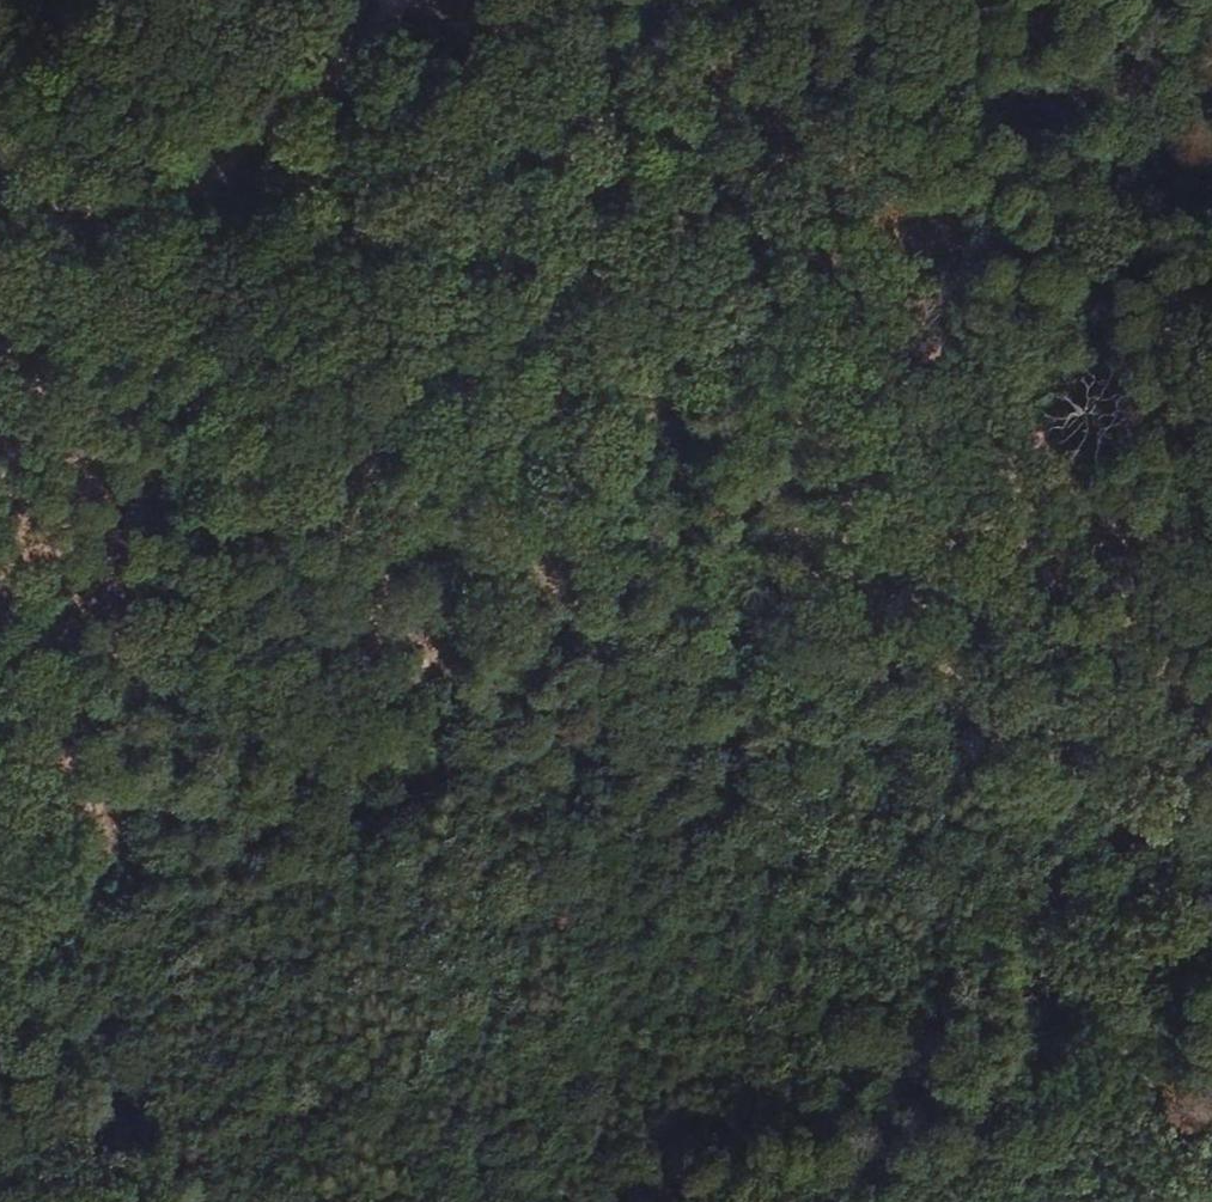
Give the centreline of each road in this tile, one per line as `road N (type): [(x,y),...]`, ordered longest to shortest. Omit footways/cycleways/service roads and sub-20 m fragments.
road 1 (track): [(0,152),(95,216),(148,208),(251,143),(382,0)]

